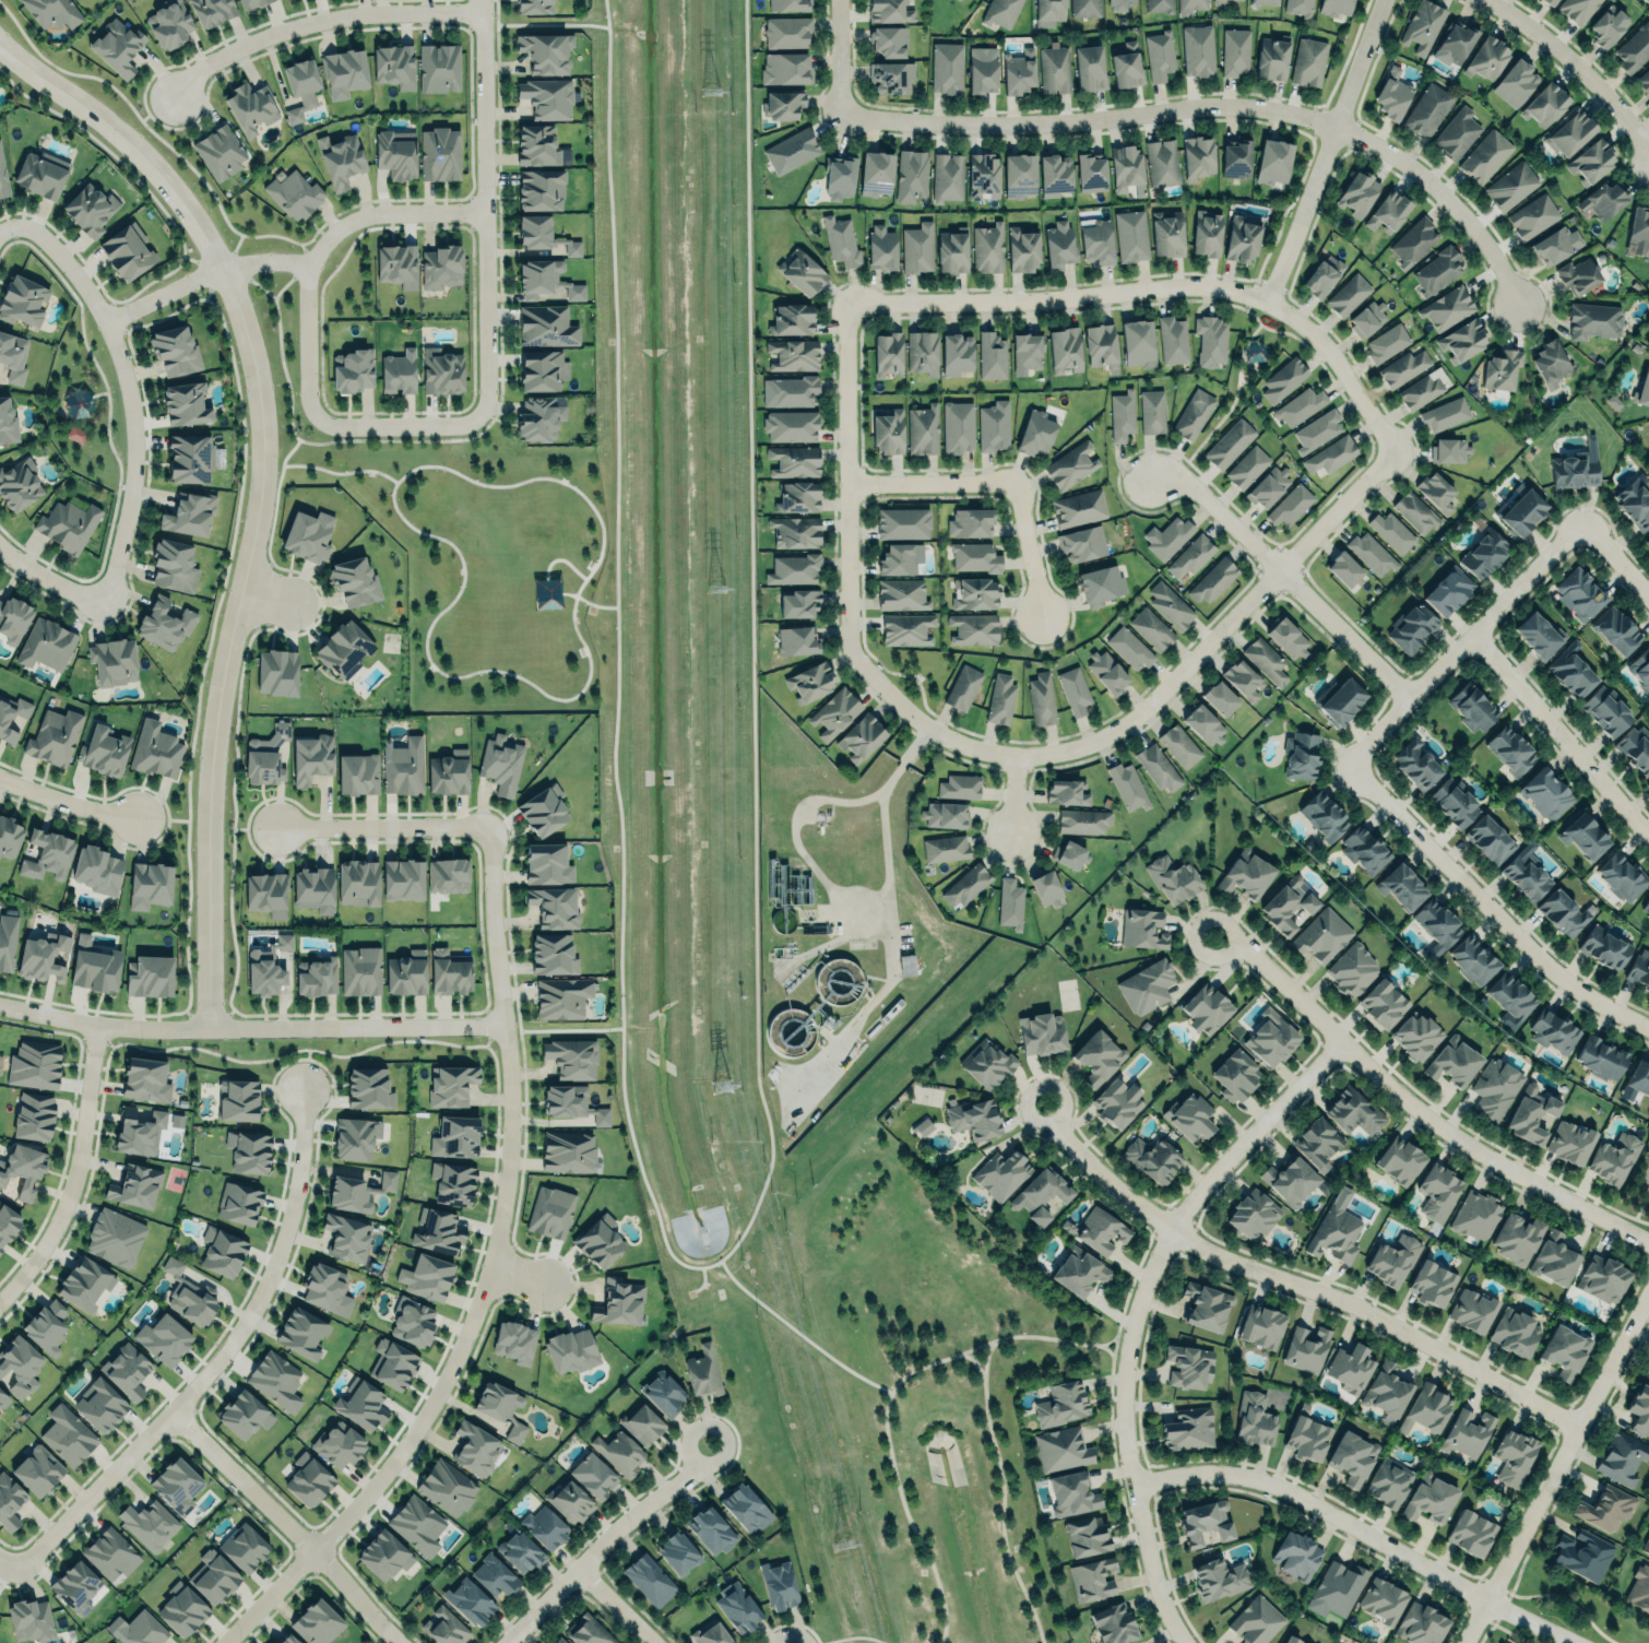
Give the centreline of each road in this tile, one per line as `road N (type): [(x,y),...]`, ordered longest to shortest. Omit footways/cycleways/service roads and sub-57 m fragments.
road 1 (residential): [(209,1028),(210,785),(262,471),(251,347),(204,228),(153,156),(0,37)]
road 2 (residential): [(488,824),(510,1134),(507,1184),(471,1325),(396,1451),(220,1642)]
road 3 (residential): [(845,115),(1012,127),(1229,107),(1334,126),(1405,161),(1454,198),(1494,248),(1526,307)]
road 4 (residential): [(1390,452),(1144,706),(1100,737),(1011,755),(965,745),(929,729),(870,676),(845,633)]
road 5 (residential): [(1337,1044),(1203,1182),(1146,1280),(1128,1334),(1124,1446),(1152,1581),(1183,1642)]
road 6 (residential): [(1044,1104),(1060,1136),(1171,1231),(1227,1263),(1340,1299),(1574,1426)]
road 7 (residential): [(845,300),(1086,295),(1178,284),(1265,299),(1330,352),(1390,452)]
road 8 (residential): [(10,1569),(161,1412),(245,1308),(293,1196),(304,1090)]
road 9 (residential): [(1213,938),(1253,958),(1337,1044),(1458,1142),(1648,1246)]
road 10 (residential): [(505,1024),(149,1027),(0,999)]
road 11 (residential): [(1572,1642),(1289,1491),(1213,1471),(1131,1486)]
road 12 (residential): [(102,601),(128,488),(129,393),(106,309),(88,277),(40,224),(16,216)]
road 13 (residential): [(484,0),(482,414)]
road 14 (residential): [(1648,1029),(1589,998),(1530,954),(1345,765)]
road 15 (tertiary): [(1462,1642),(1648,1287)]
road 16 (residential): [(1408,697),(1189,485),(1143,478)]
road 17 (residential): [(322,416),(311,286),(334,229),(381,211),(485,209)]
road 18 (residential): [(1345,765),(1580,519)]
road 19 (residential): [(167,93),(234,43),(276,27),(365,8),(484,1)]
road 20 (residential): [(845,633),(845,300)]
road 21 (residential): [(161,1412),(308,1552),(389,1642)]
road 22 (residential): [(1382,0),(1265,299)]
road 23 (residential): [(844,483),(1015,482),(1042,615)]
road 24 (residential): [(0,1286),(39,1245),(74,1175),(93,1021)]
road 25 (residential): [(707,1443),(695,1469),(508,1642)]
road 26 (residential): [(1470,635),(1648,834)]
road 27 (residential): [(106,309),(247,258),(315,268)]
road 28 (residential): [(1489,0),(1586,70),(1648,147)]
road 29 (residential): [(280,827),(488,824)]
road 30 (residential): [(482,414),(322,416)]
road 31 (residential): [(0,777),(134,818)]

